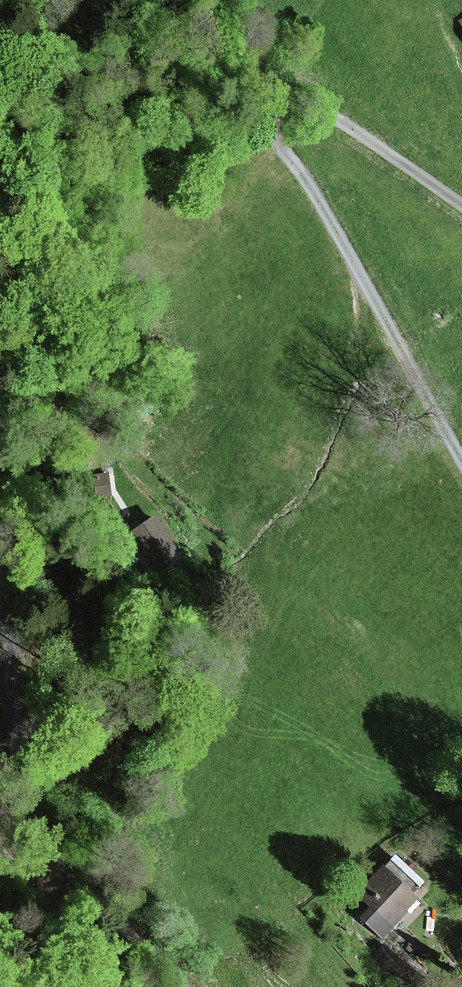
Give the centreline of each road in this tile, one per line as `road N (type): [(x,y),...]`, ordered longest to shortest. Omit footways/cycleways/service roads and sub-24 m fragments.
road 1 (track): [(461,202),(319,109),(290,102),(271,116),(274,137),(343,242),(461,459)]
road 2 (track): [(0,575),(15,760),(67,870),(68,889)]
road 3 (track): [(0,257),(20,281),(46,371),(93,458)]
road 4 (track): [(86,0),(173,70),(271,116)]
road 5 (track): [(68,889),(90,899),(180,986)]

